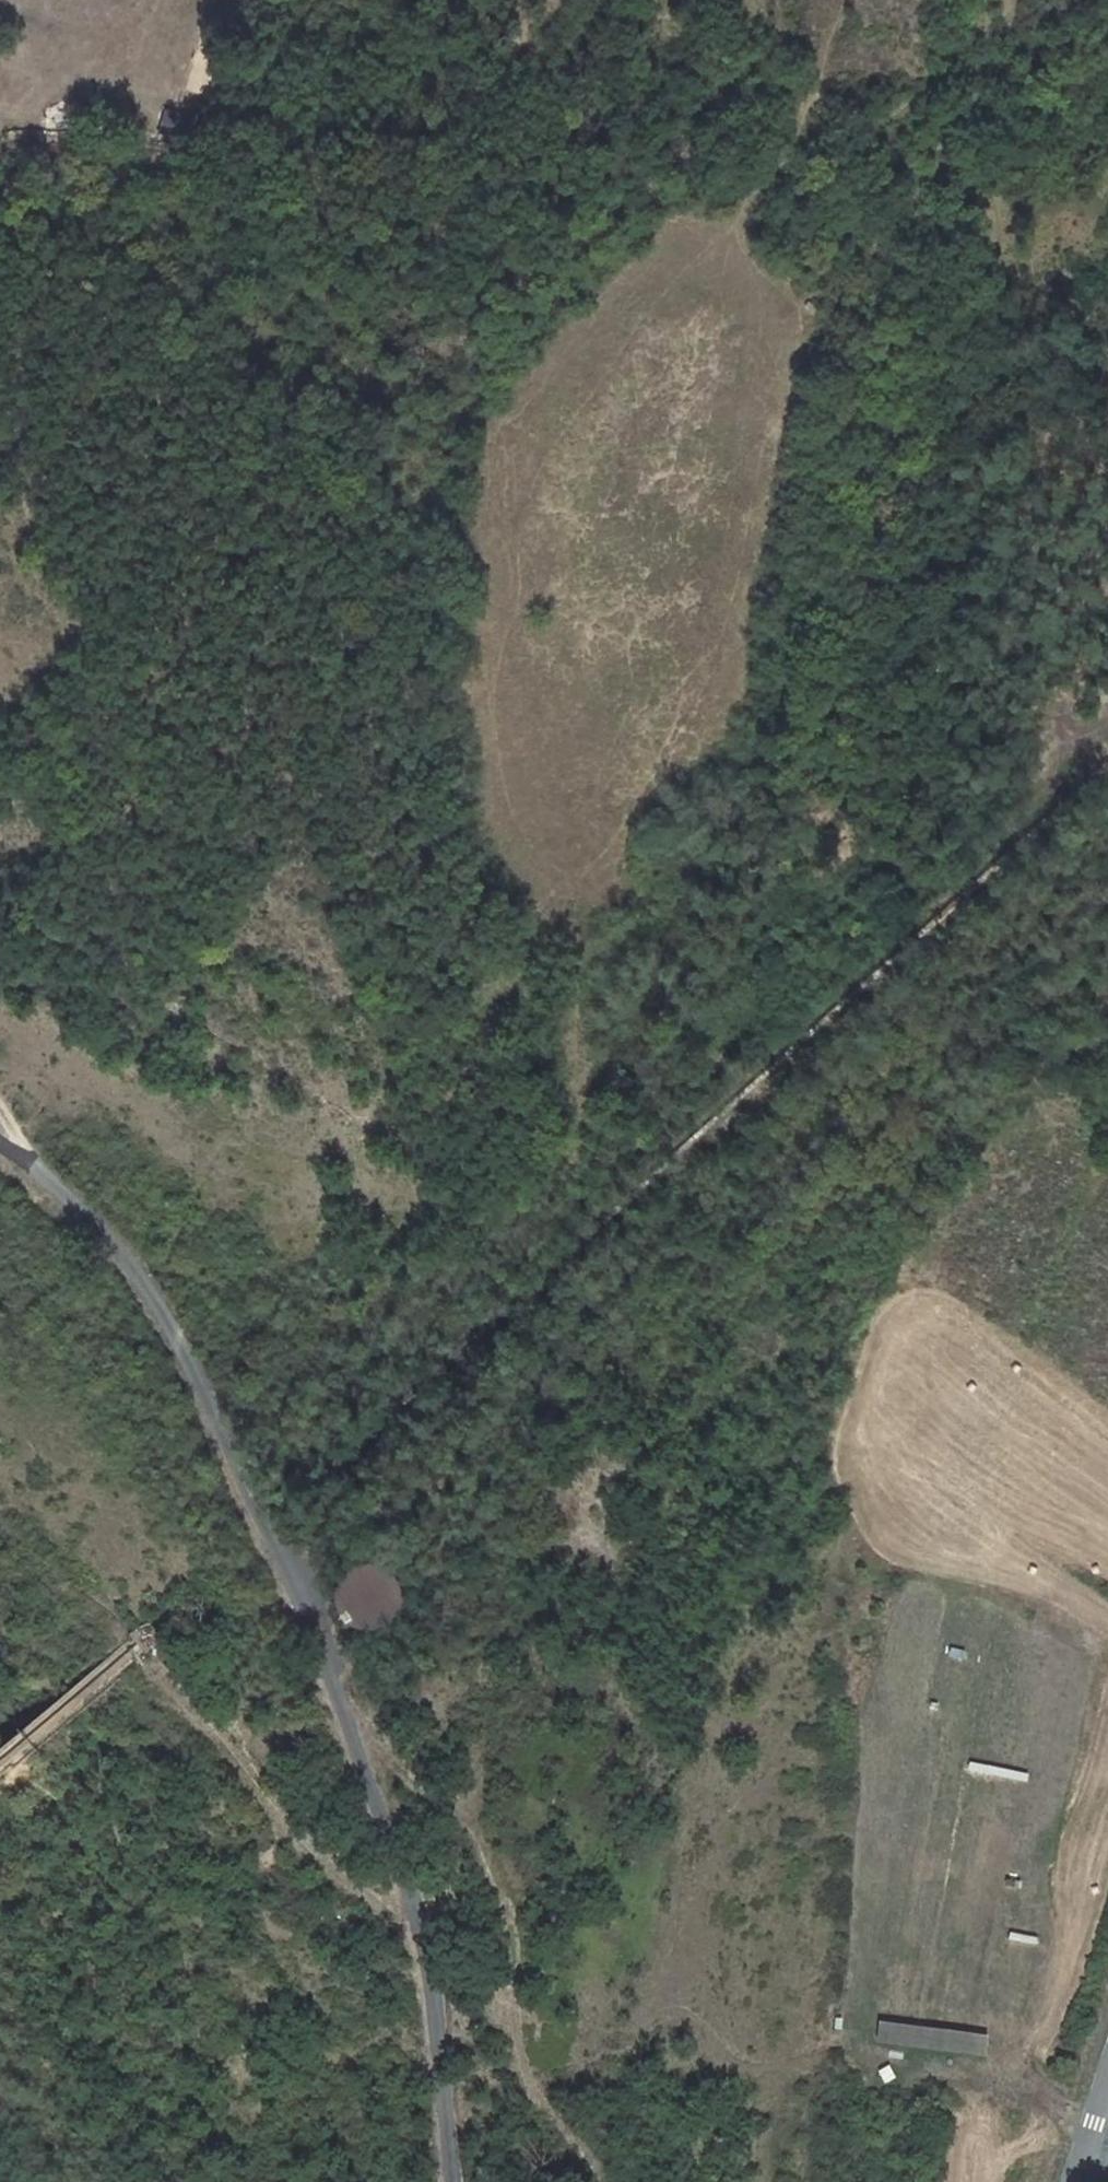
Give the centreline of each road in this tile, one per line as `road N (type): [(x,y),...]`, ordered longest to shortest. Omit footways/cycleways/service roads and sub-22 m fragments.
road 1 (unclassified): [(449,2181),(422,1904),(329,1647),(153,1307),(4,1135)]

